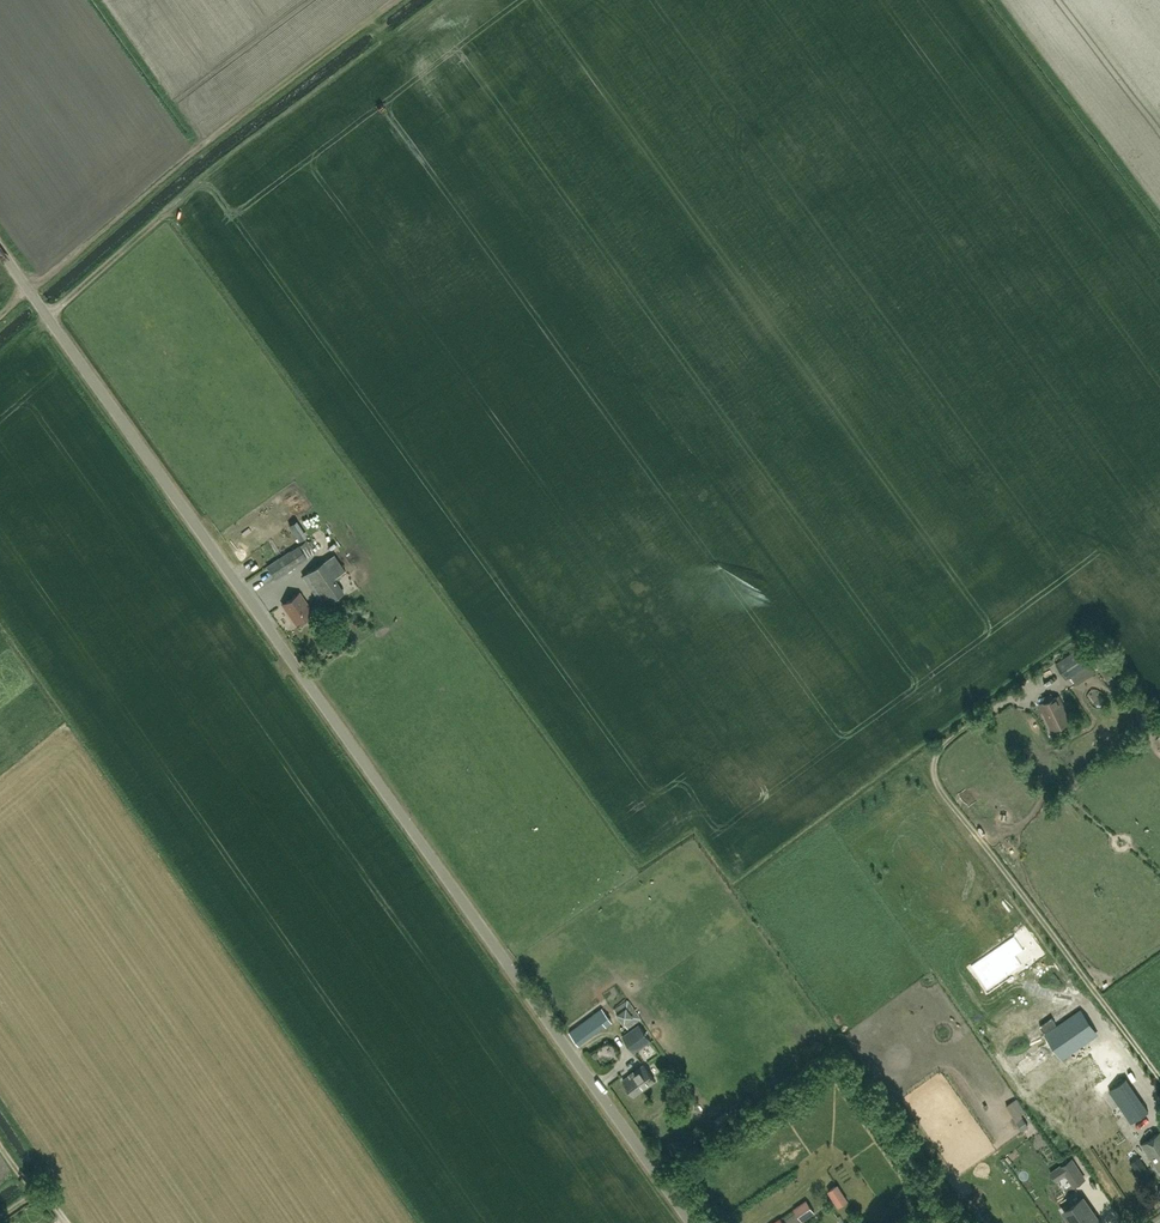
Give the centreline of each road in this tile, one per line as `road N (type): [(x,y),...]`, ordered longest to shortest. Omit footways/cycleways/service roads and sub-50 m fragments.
road 1 (unclassified): [(685,1222),(519,1004),(0,250)]

